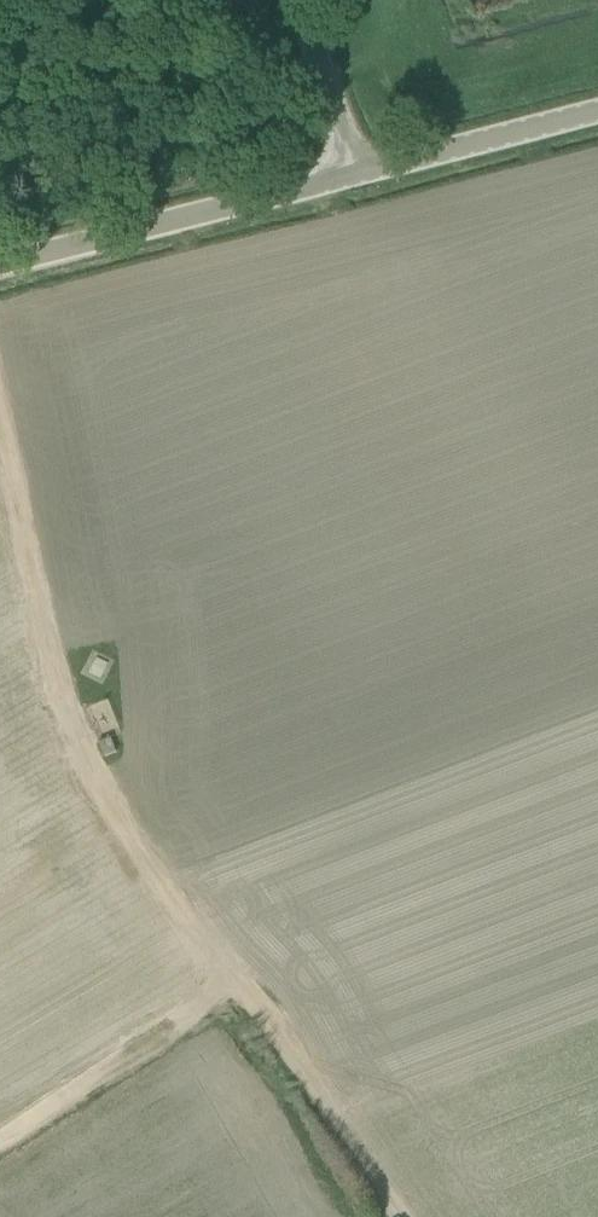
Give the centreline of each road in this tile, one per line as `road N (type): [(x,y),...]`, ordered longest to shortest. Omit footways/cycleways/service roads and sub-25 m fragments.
road 1 (track): [(0,439),(53,654),(119,814),(398,1216)]
road 2 (unclassified): [(0,263),(229,213),(358,176)]
road 3 (track): [(0,1138),(232,976)]
road 4 (unclassified): [(597,112),(358,176)]
road 5 (unclassified): [(358,176),(299,0)]

